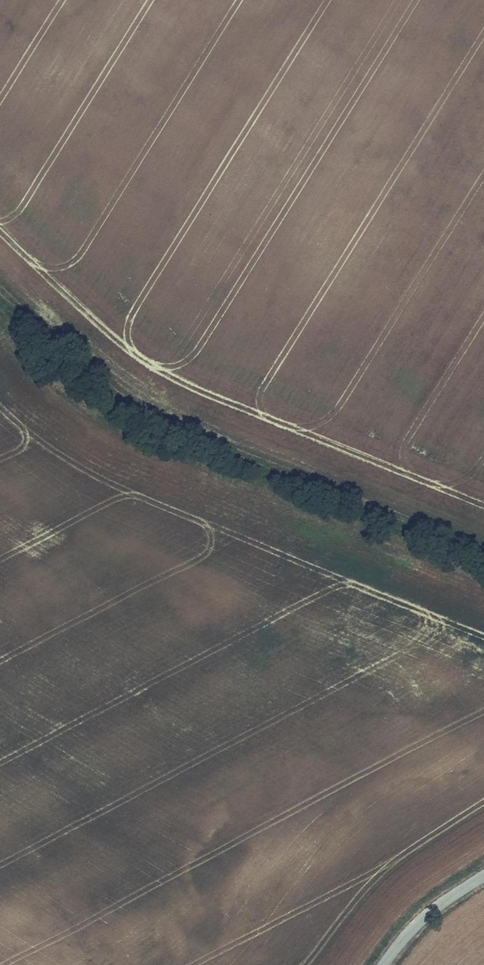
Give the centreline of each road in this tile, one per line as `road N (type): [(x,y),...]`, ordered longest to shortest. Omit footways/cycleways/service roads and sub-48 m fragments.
road 1 (tertiary): [(483,876),(424,919),(384,964)]

